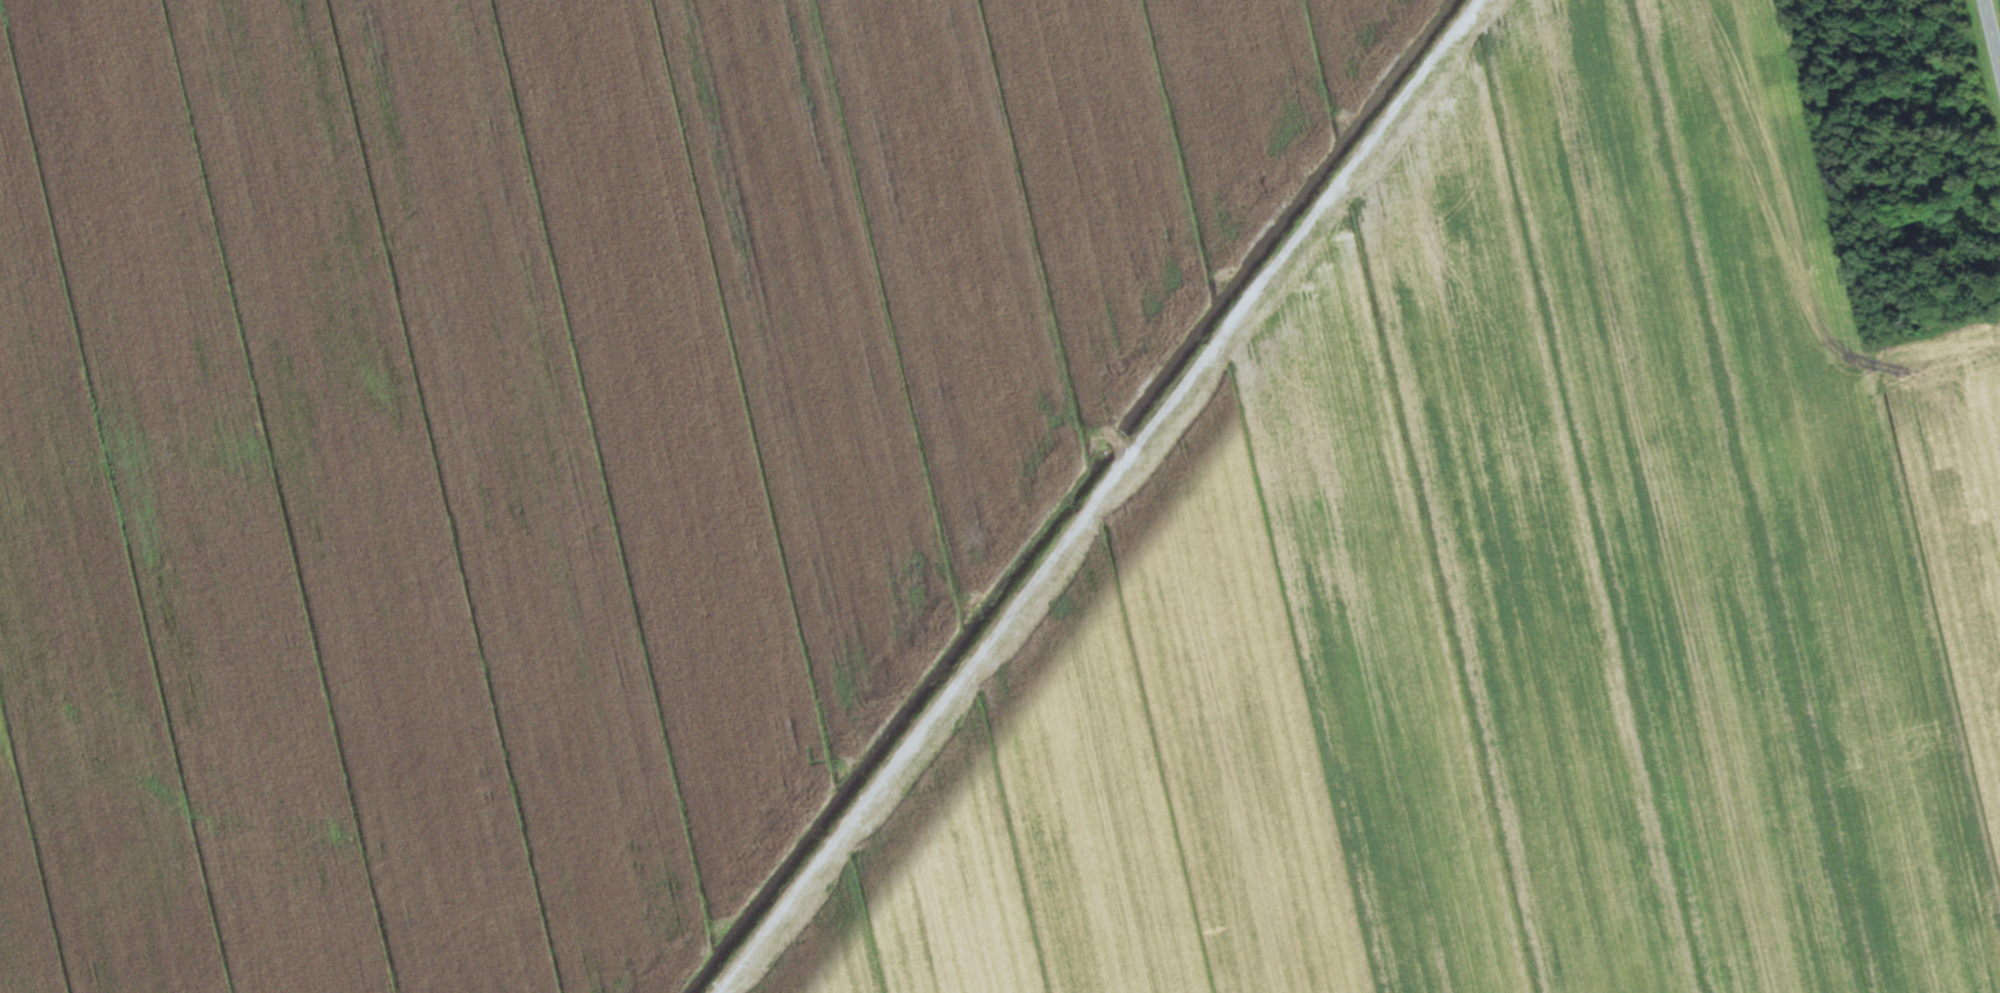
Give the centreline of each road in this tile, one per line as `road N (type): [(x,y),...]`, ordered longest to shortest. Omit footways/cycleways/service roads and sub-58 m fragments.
road 1 (track): [(1473,0),(715,992)]

